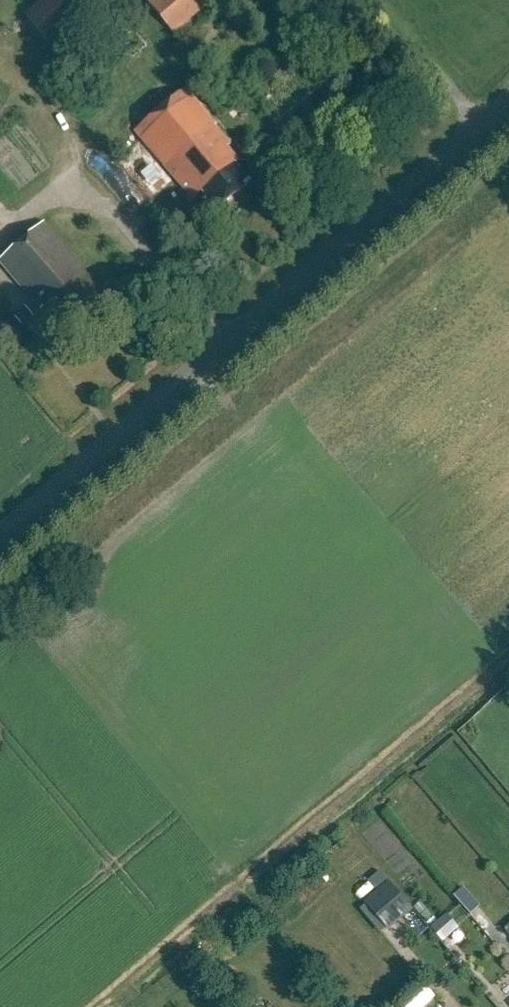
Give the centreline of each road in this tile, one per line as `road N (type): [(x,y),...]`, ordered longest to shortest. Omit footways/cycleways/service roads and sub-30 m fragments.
road 1 (unclassified): [(0,537),(508,104)]

